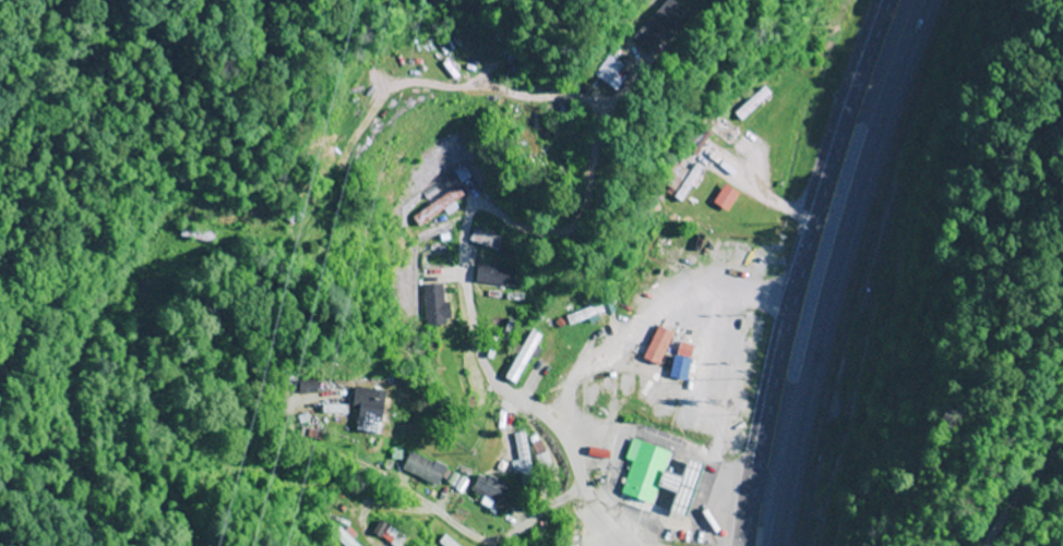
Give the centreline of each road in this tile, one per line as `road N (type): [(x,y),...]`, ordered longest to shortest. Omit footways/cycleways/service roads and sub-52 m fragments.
road 1 (trunk): [(771,545),(802,347),(926,0)]
road 2 (trunk): [(887,0),(793,299),(745,545)]
road 3 (residential): [(652,545),(572,486),(506,532),(457,513)]
road 4 (residential): [(984,545),(1007,505),(1062,442)]

